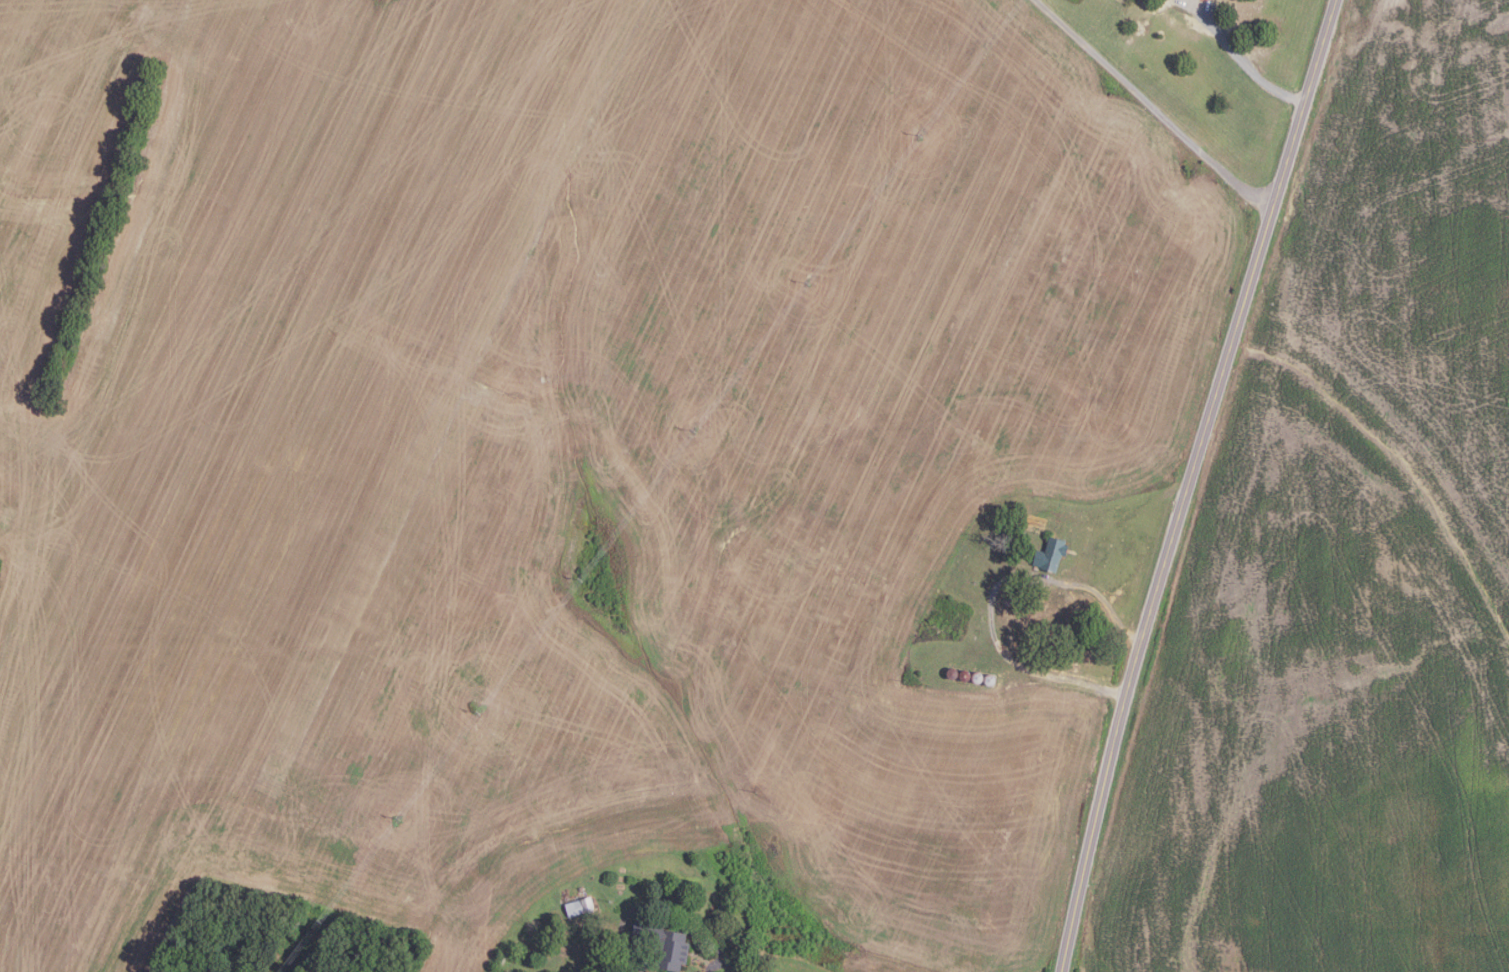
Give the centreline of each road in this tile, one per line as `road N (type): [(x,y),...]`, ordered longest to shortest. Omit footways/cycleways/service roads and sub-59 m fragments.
road 1 (secondary): [(1065,971),(1139,657),(1339,0)]

